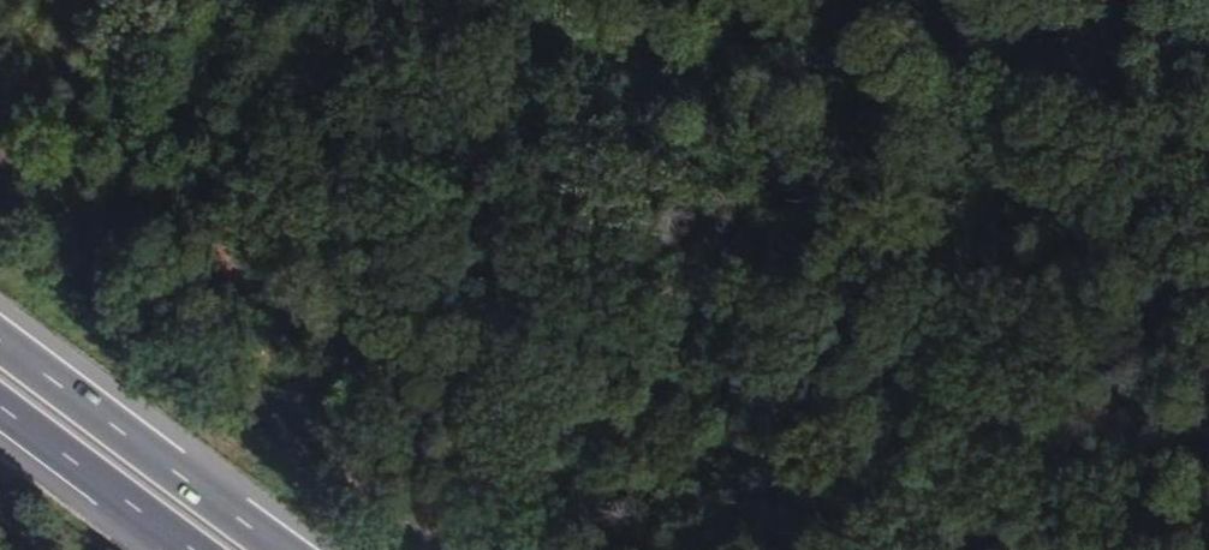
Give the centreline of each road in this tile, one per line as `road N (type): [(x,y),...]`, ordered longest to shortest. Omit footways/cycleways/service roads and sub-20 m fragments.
road 1 (motorway): [(301,549),(0,327)]
road 2 (motorway): [(0,398),(206,549)]

